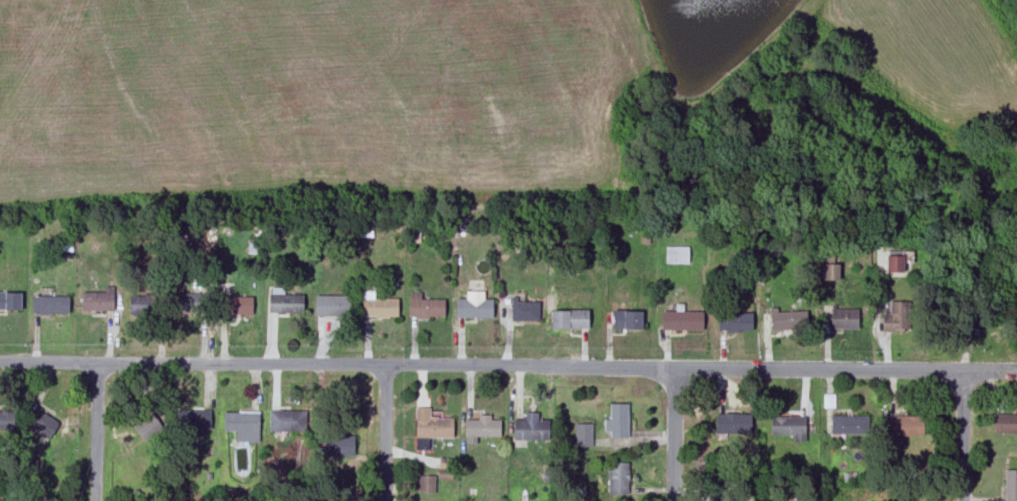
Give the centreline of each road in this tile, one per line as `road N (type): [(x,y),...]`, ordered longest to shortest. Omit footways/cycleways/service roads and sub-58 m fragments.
road 1 (residential): [(0,363),(1016,371)]
road 2 (residential): [(95,500),(97,364)]
road 3 (residential): [(383,500),(384,365)]
road 4 (residential): [(673,500),(674,368)]
road 5 (residential): [(960,500),(959,370)]

